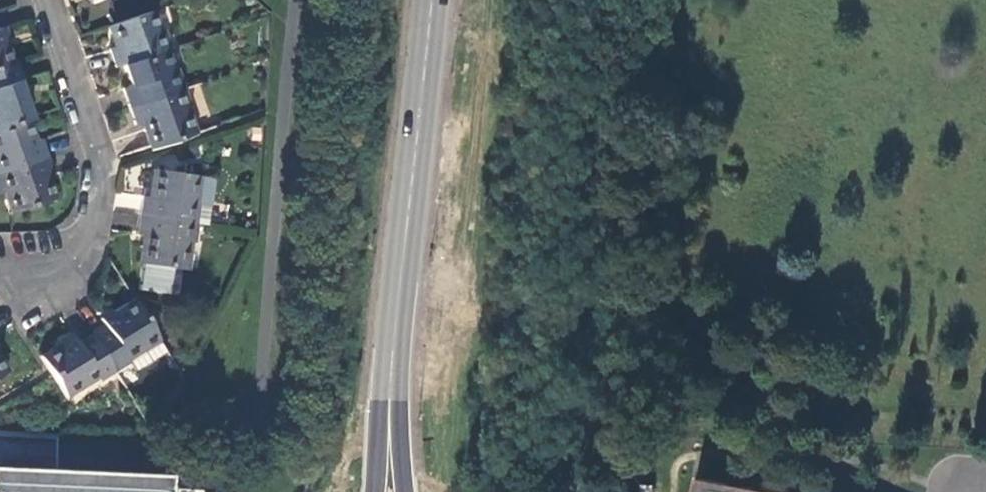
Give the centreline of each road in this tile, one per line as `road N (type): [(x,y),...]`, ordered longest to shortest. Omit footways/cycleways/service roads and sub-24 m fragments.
road 1 (primary): [(432,0),(391,406)]
road 2 (residential): [(47,0),(104,167),(102,198),(87,252),(67,271),(19,281)]

